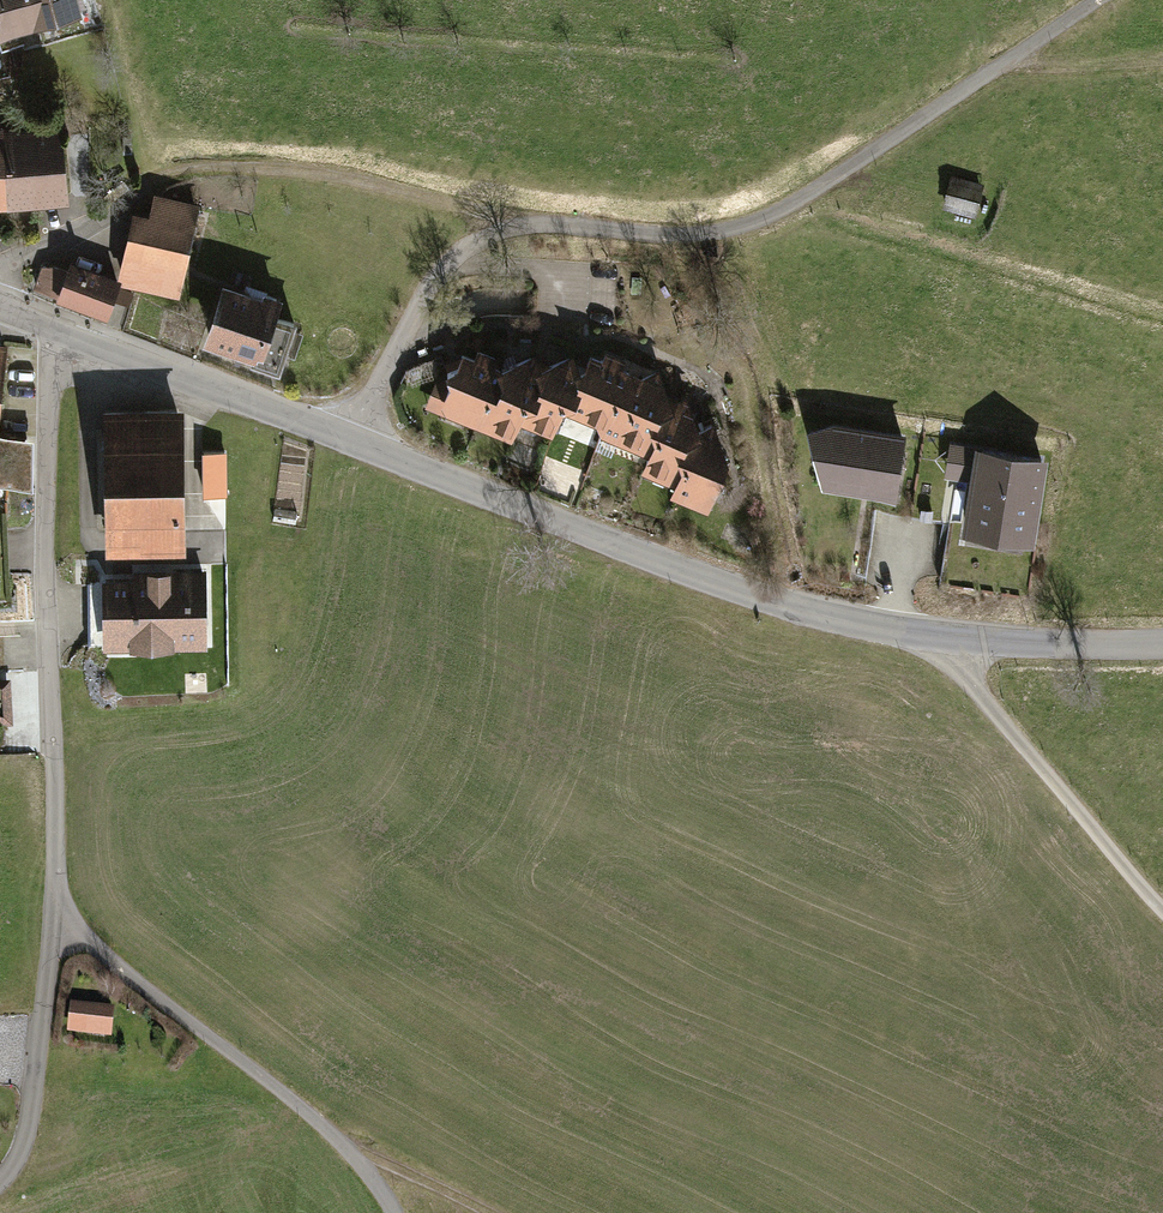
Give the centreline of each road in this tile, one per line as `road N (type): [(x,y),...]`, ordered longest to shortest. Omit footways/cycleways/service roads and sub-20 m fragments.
road 1 (unclassified): [(57,327),(796,613),(960,645),(1162,648)]
road 2 (track): [(1100,0),(787,210),(717,236),(506,220),(460,246),(420,298),(394,354)]
road 3 (residential): [(57,327),(43,519),(50,927)]
road 4 (residential): [(355,1157),(83,941),(50,927)]
road 5 (track): [(1162,915),(968,685),(960,645)]
road 6 (residential): [(50,927),(28,1113),(0,1178)]
road 7 (track): [(485,1212),(355,1157),(394,1212)]

